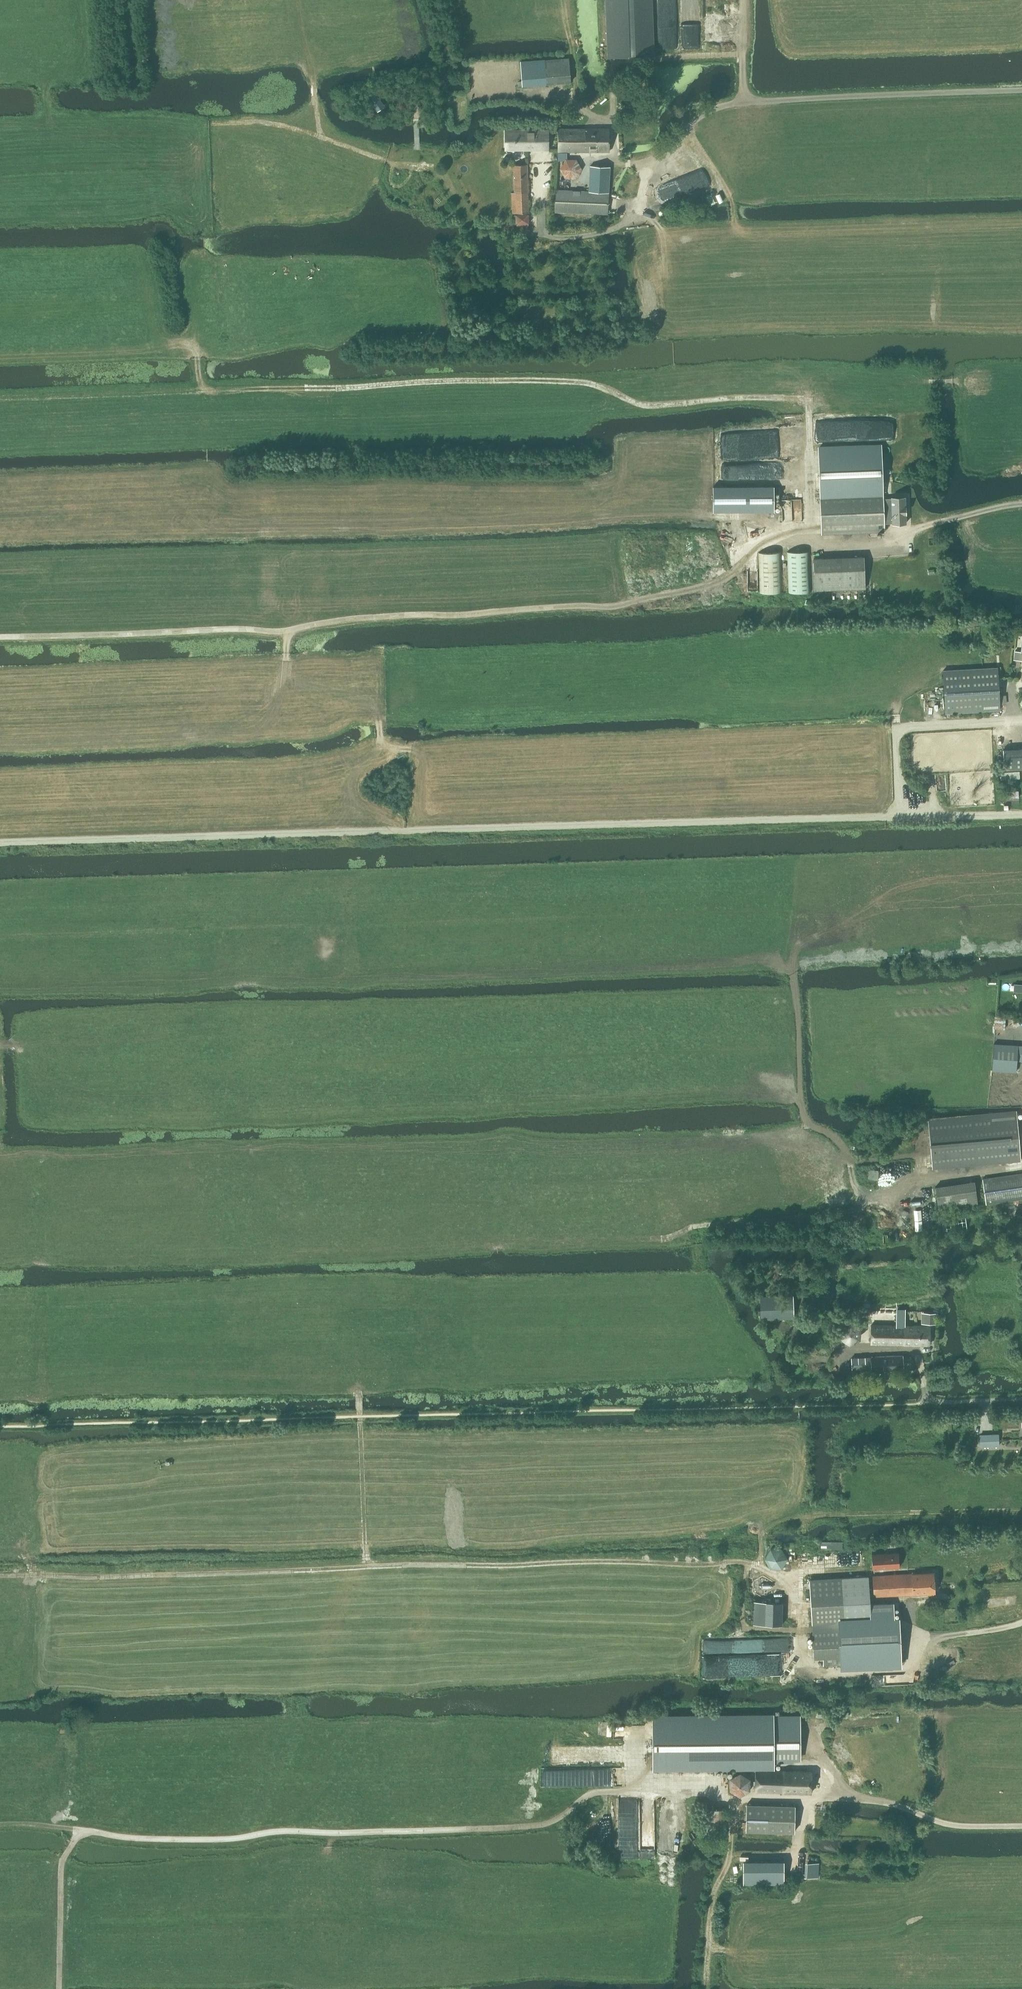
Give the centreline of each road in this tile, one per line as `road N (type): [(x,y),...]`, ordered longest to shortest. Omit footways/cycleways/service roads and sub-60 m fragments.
road 1 (track): [(796,1594),(782,1576),(744,1563),(0,1577)]
road 2 (track): [(762,543),(730,574),(624,602),(377,613),(266,628),(0,634)]
road 3 (track): [(603,1792),(541,1826),(493,1828),(143,1838),(0,1824)]
road 4 (track): [(366,1566),(360,1390)]
road 5 (track): [(82,1830),(62,1861),(59,1988)]

